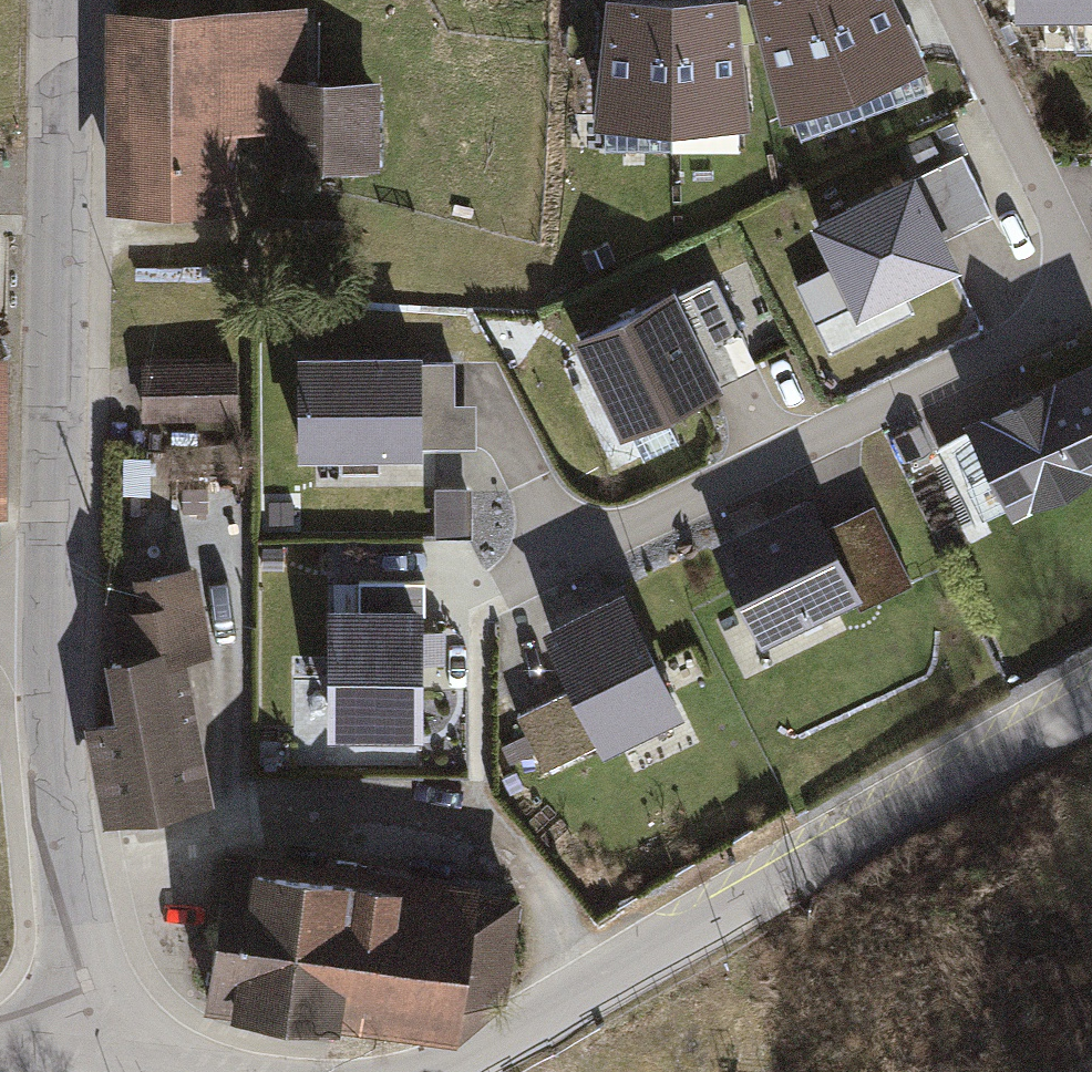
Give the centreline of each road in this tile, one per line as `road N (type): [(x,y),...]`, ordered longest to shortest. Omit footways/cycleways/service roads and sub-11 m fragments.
road 1 (residential): [(65,0),(50,615),(64,861),(95,1047)]
road 2 (residential): [(955,0),(1083,271),(1059,320),(561,549)]
road 3 (tertiary): [(434,1071),(1091,704)]

